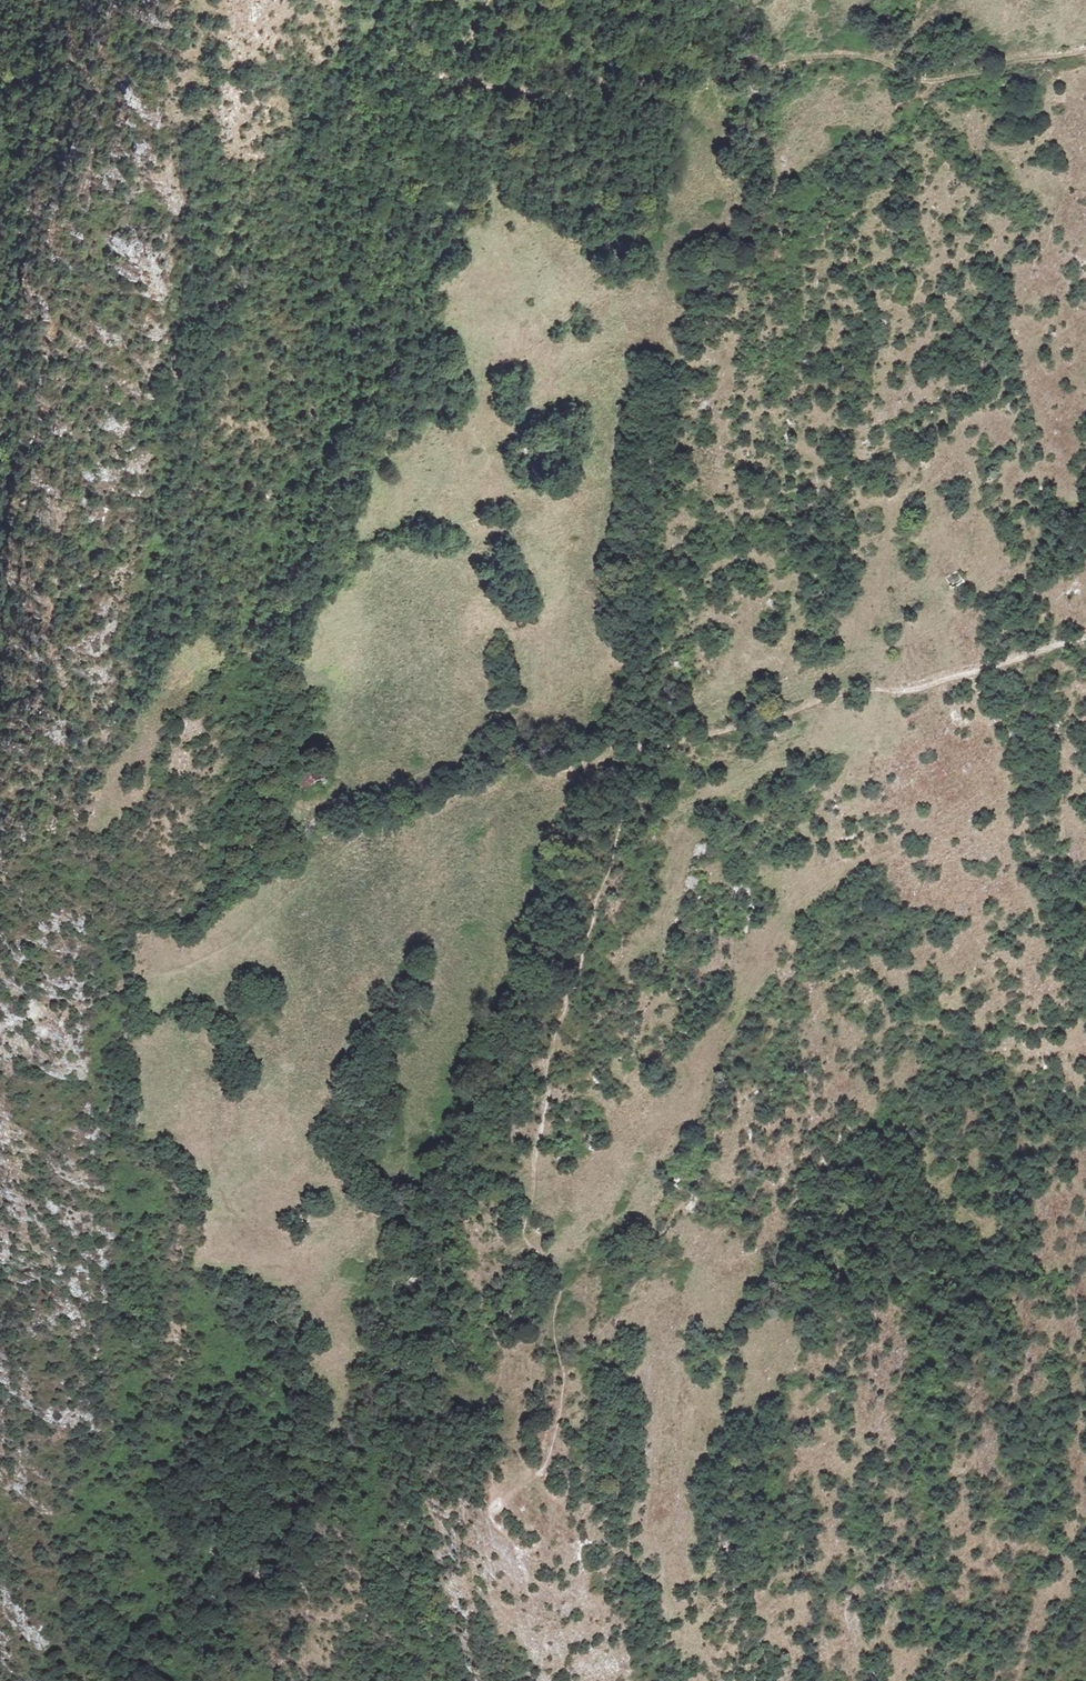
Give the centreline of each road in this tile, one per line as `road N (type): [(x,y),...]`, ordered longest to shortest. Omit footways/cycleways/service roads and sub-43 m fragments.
road 1 (track): [(438,78),(494,74),(526,92),(612,89),(682,65),(758,69),(841,56),(944,79),(1085,52)]
road 2 (track): [(1085,637),(909,691),(854,690),(645,749)]

